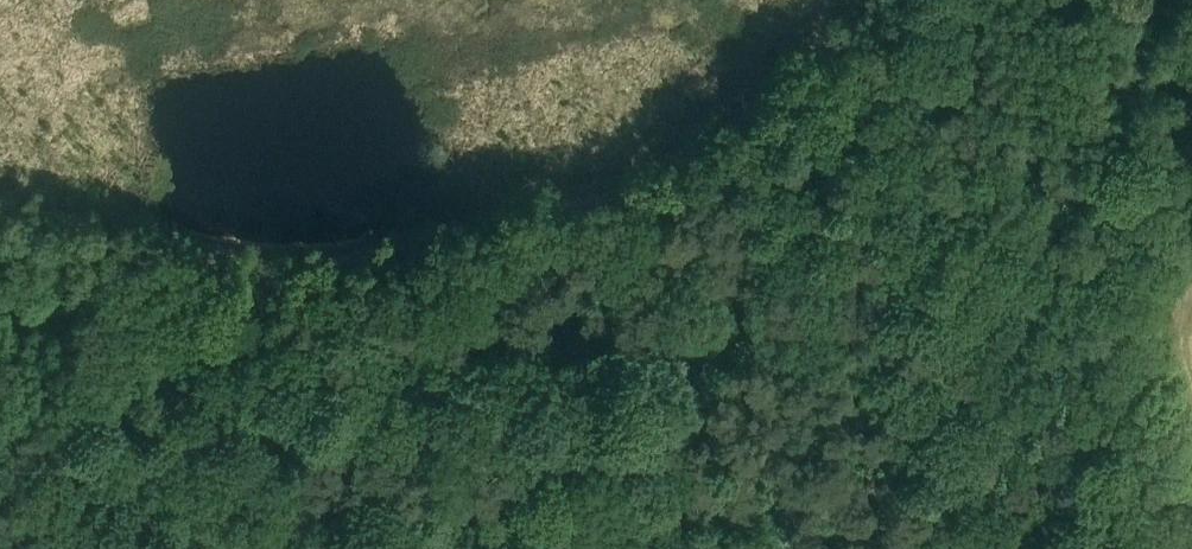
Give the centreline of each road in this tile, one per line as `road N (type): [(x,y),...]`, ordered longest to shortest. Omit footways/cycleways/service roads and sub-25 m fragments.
road 1 (track): [(74,302),(236,266),(343,263),(412,247),(500,210),(672,174),(739,144),(811,91),(876,0)]

